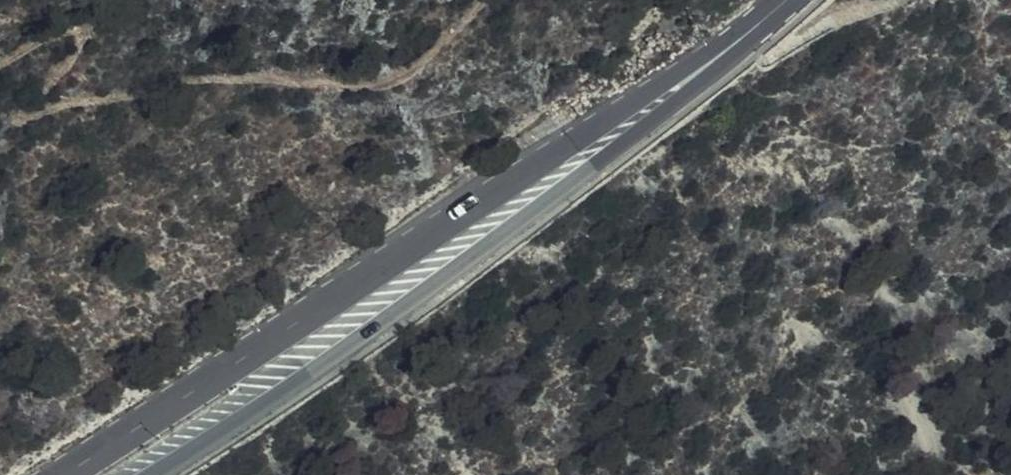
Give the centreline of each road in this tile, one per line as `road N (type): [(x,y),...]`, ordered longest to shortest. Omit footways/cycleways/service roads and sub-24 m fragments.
road 1 (primary): [(739,41),(59,474)]
road 2 (primary): [(151,474),(498,243),(739,41)]

